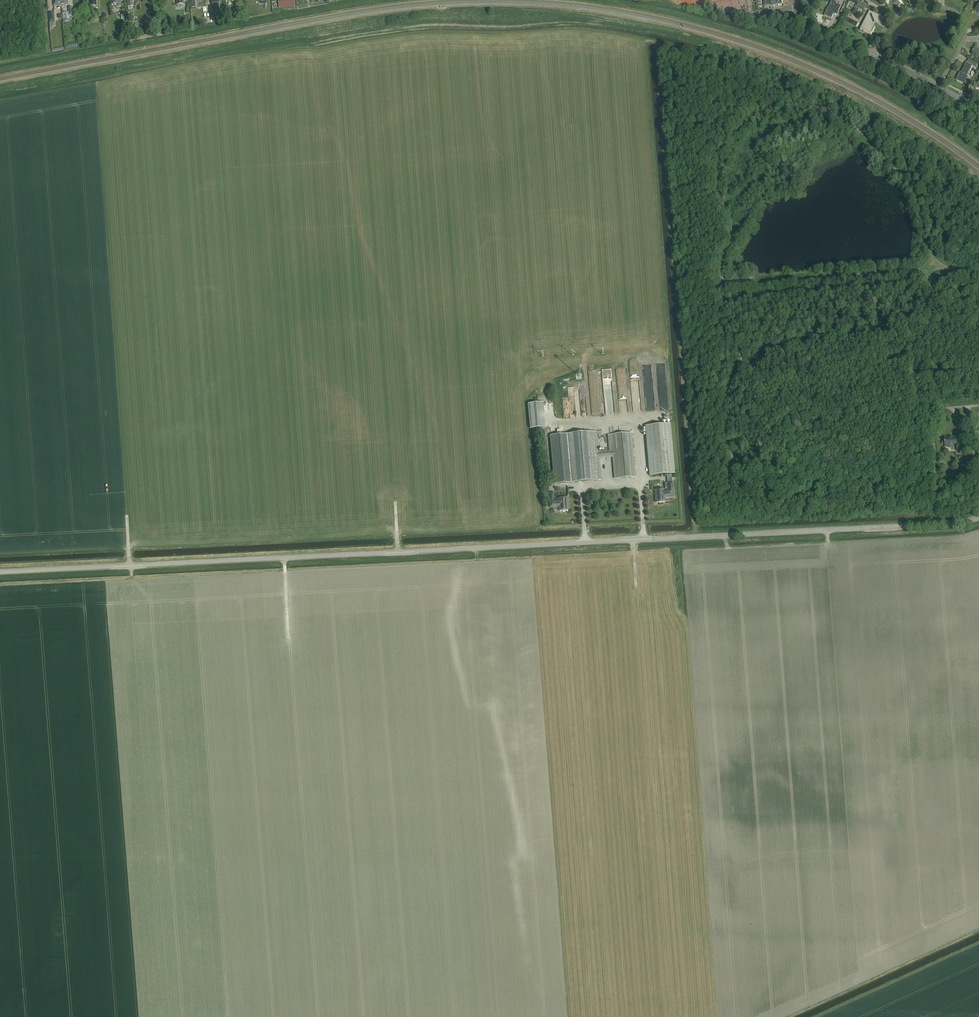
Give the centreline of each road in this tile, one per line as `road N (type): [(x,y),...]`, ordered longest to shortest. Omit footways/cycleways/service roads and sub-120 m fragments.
road 1 (unclassified): [(0,572),(978,518)]
road 2 (residential): [(938,86),(965,39),(953,11),(907,12),(871,54)]

